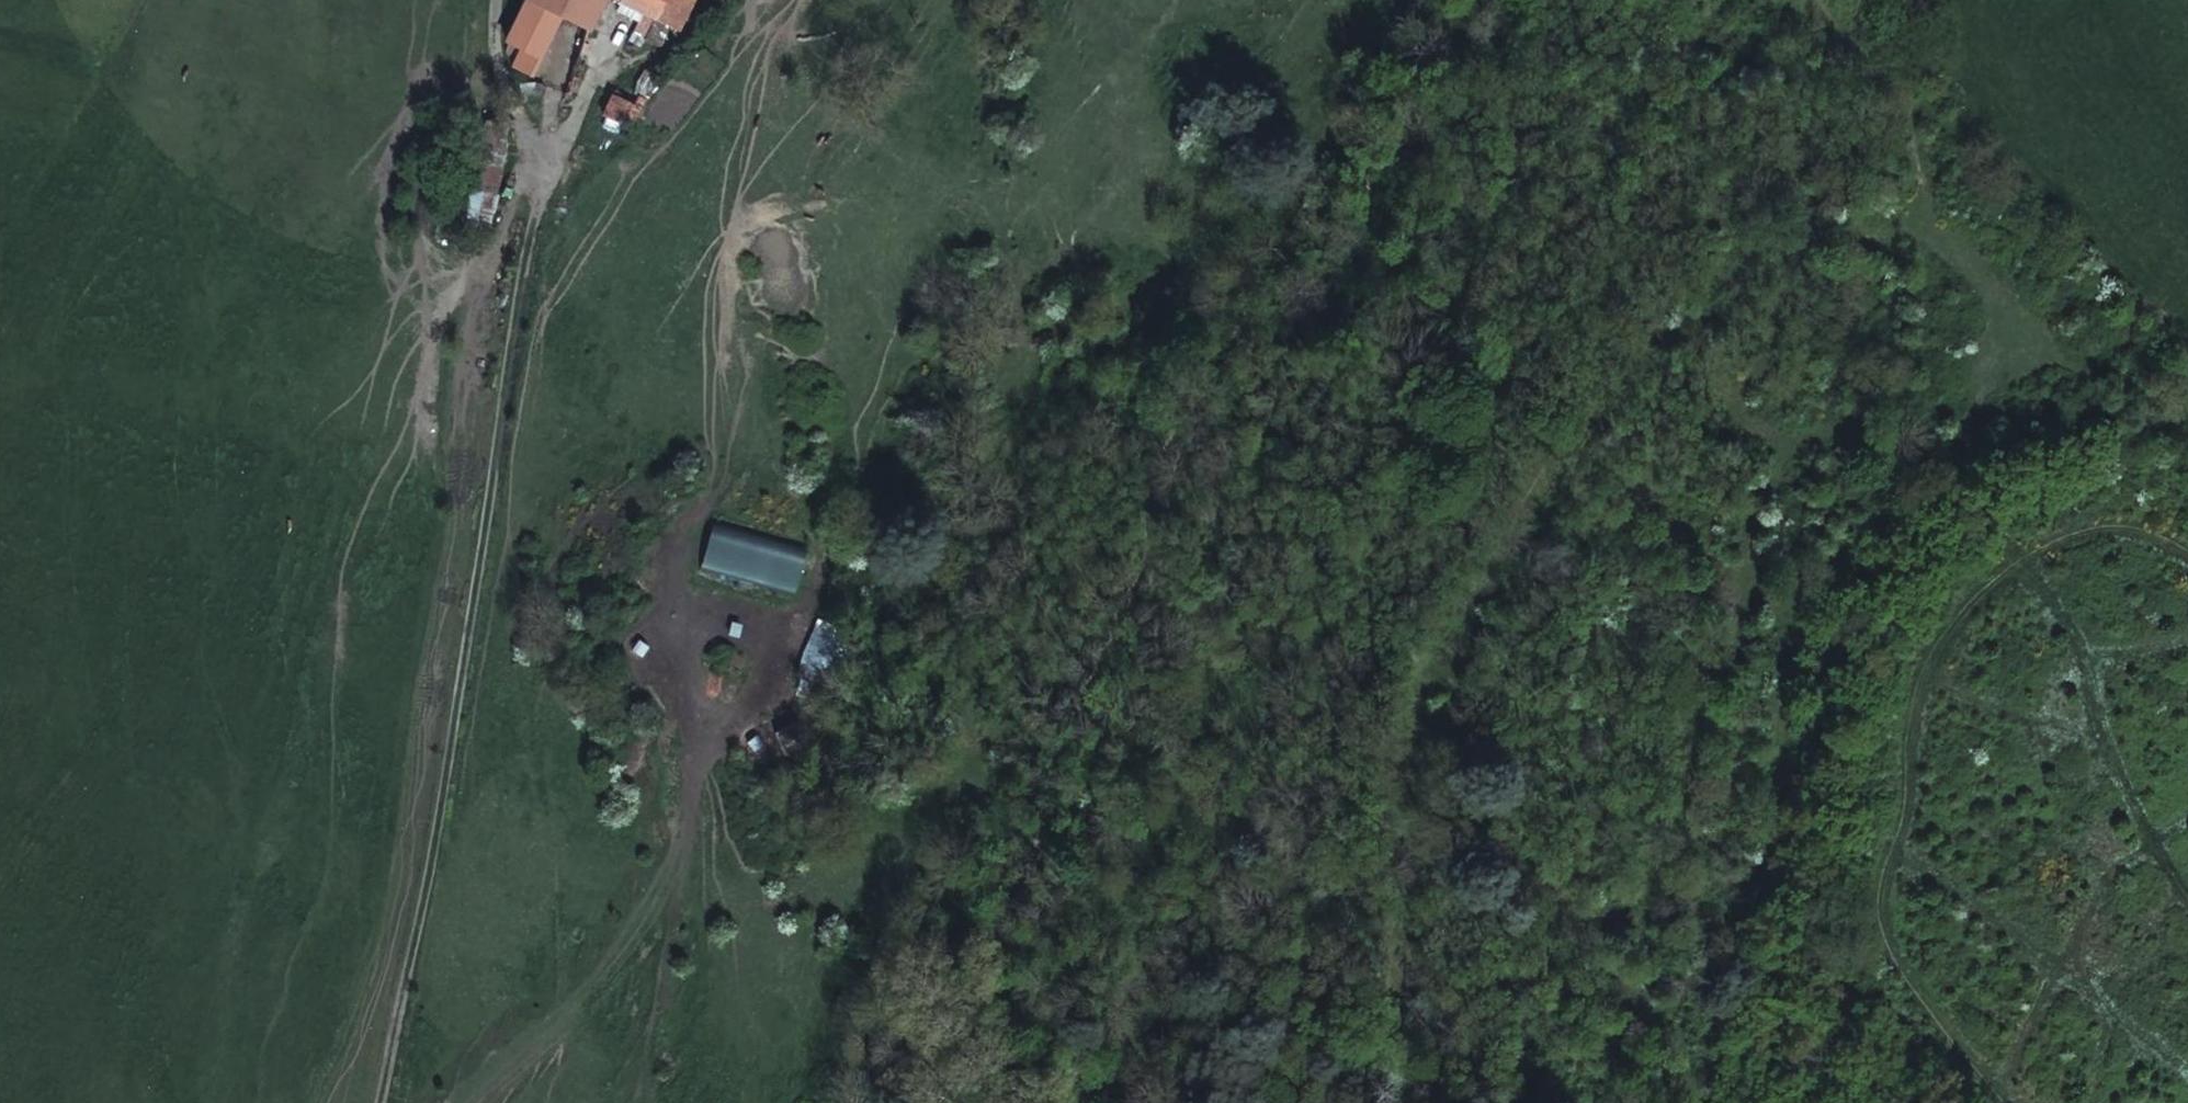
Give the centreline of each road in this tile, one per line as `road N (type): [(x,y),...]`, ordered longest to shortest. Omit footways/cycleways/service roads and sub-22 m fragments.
road 1 (track): [(379,1102),(484,583),(532,225),(493,28),(496,0)]
road 2 (track): [(2004,584),(1920,674),(1904,799),(1882,889),(1891,946),(2011,1102)]
road 3 (track): [(2004,584),(2044,608),(2109,766),(2187,897)]
road 4 (track): [(2004,584),(2047,547),(2084,532),(2153,536),(2187,556)]

